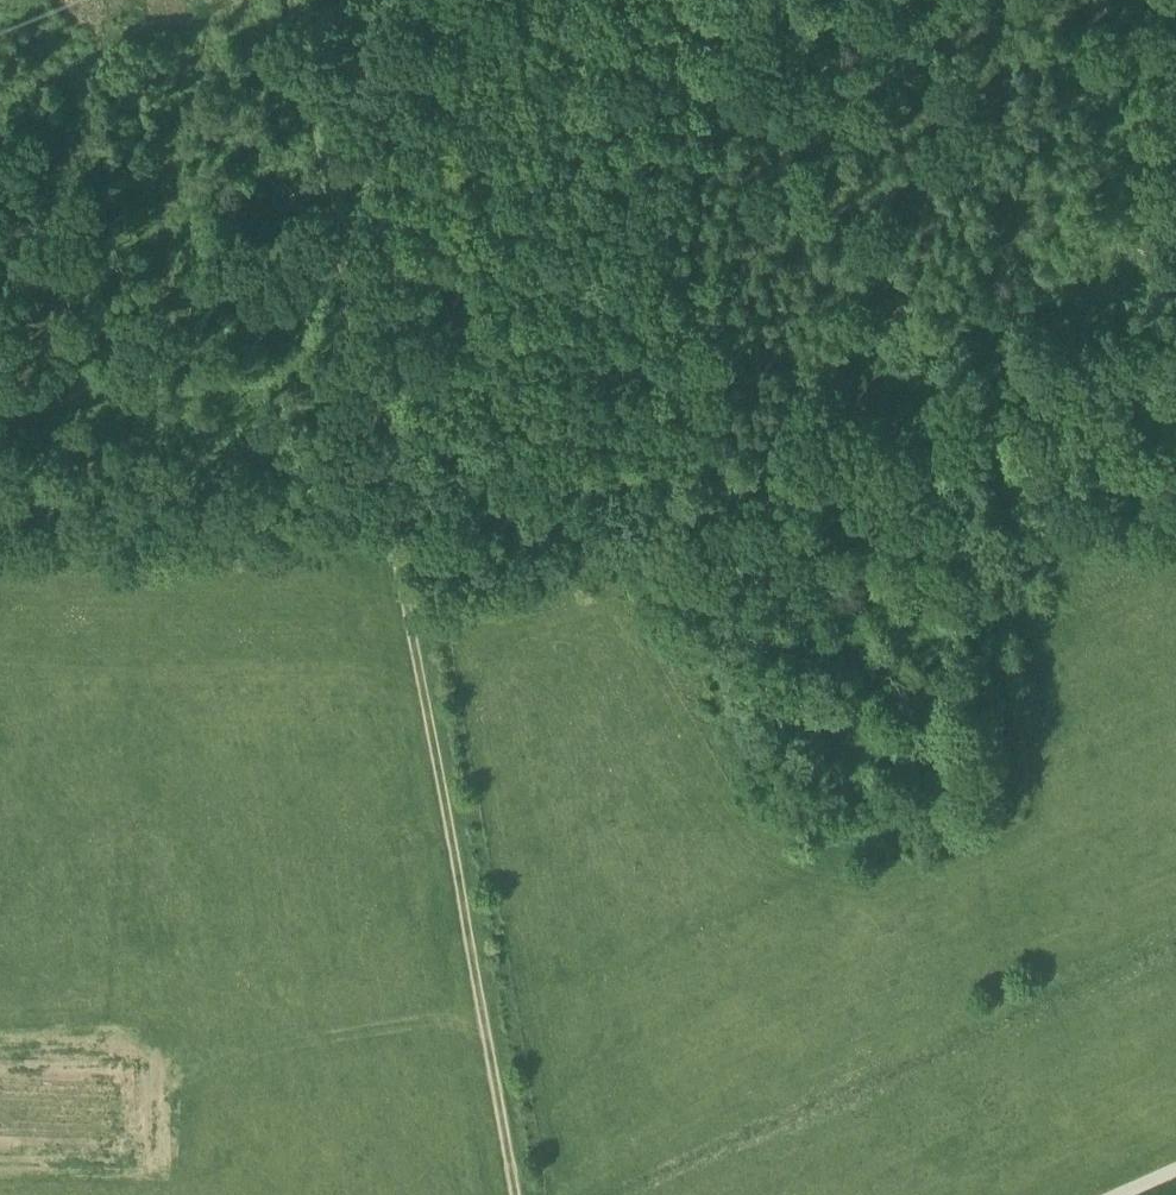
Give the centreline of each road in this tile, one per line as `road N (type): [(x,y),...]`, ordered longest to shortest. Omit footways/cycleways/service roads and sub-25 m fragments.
road 1 (track): [(517,1194),(291,0)]

